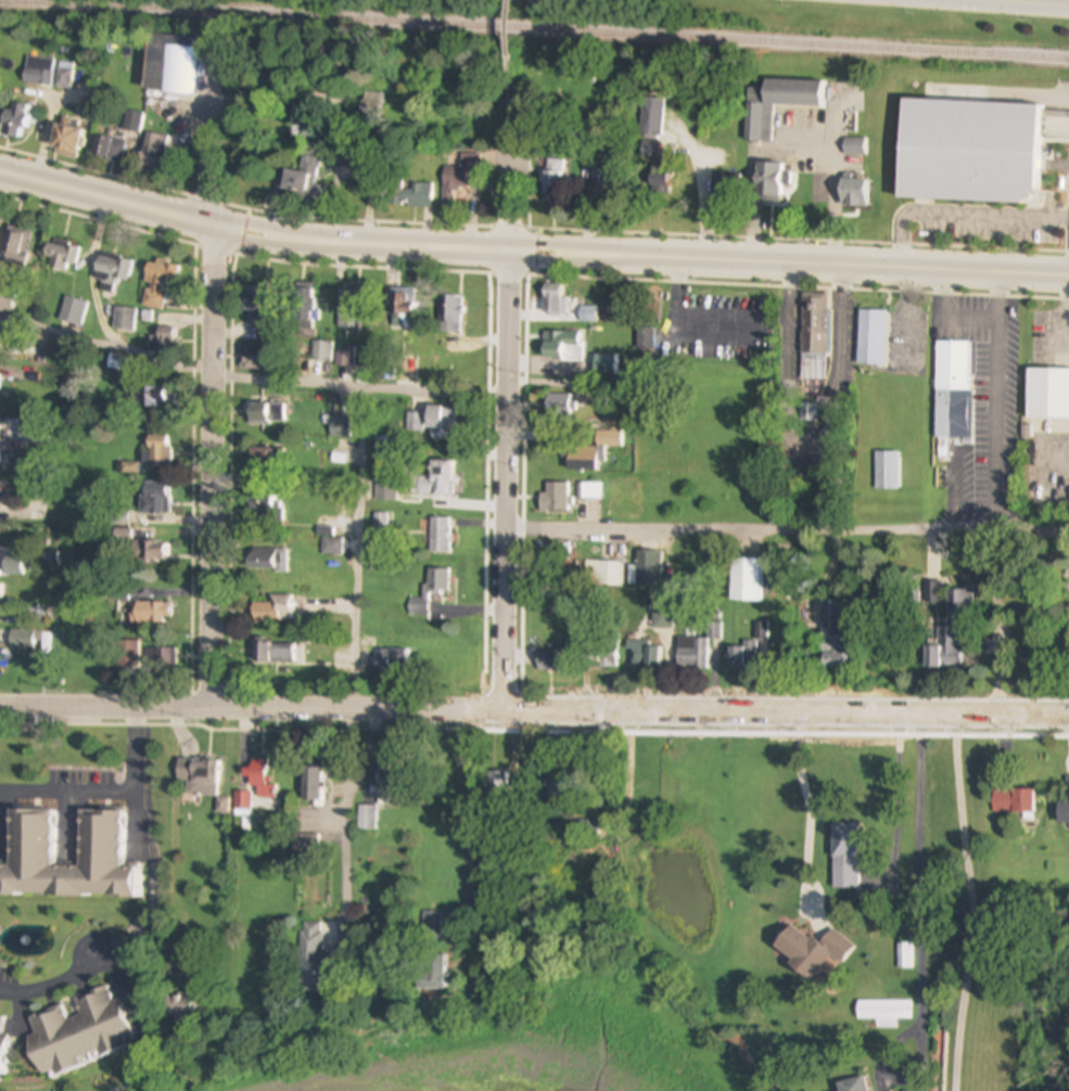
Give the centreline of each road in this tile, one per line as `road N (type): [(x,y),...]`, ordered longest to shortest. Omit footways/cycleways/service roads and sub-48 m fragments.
road 1 (secondary): [(1068,276),(216,230),(0,174)]
road 2 (residential): [(1068,715),(0,705)]
road 3 (residential): [(211,706),(216,230)]
road 4 (residential): [(502,710),(511,251)]
road 5 (residential): [(511,251),(519,100)]
road 6 (residential): [(216,230),(242,93)]

